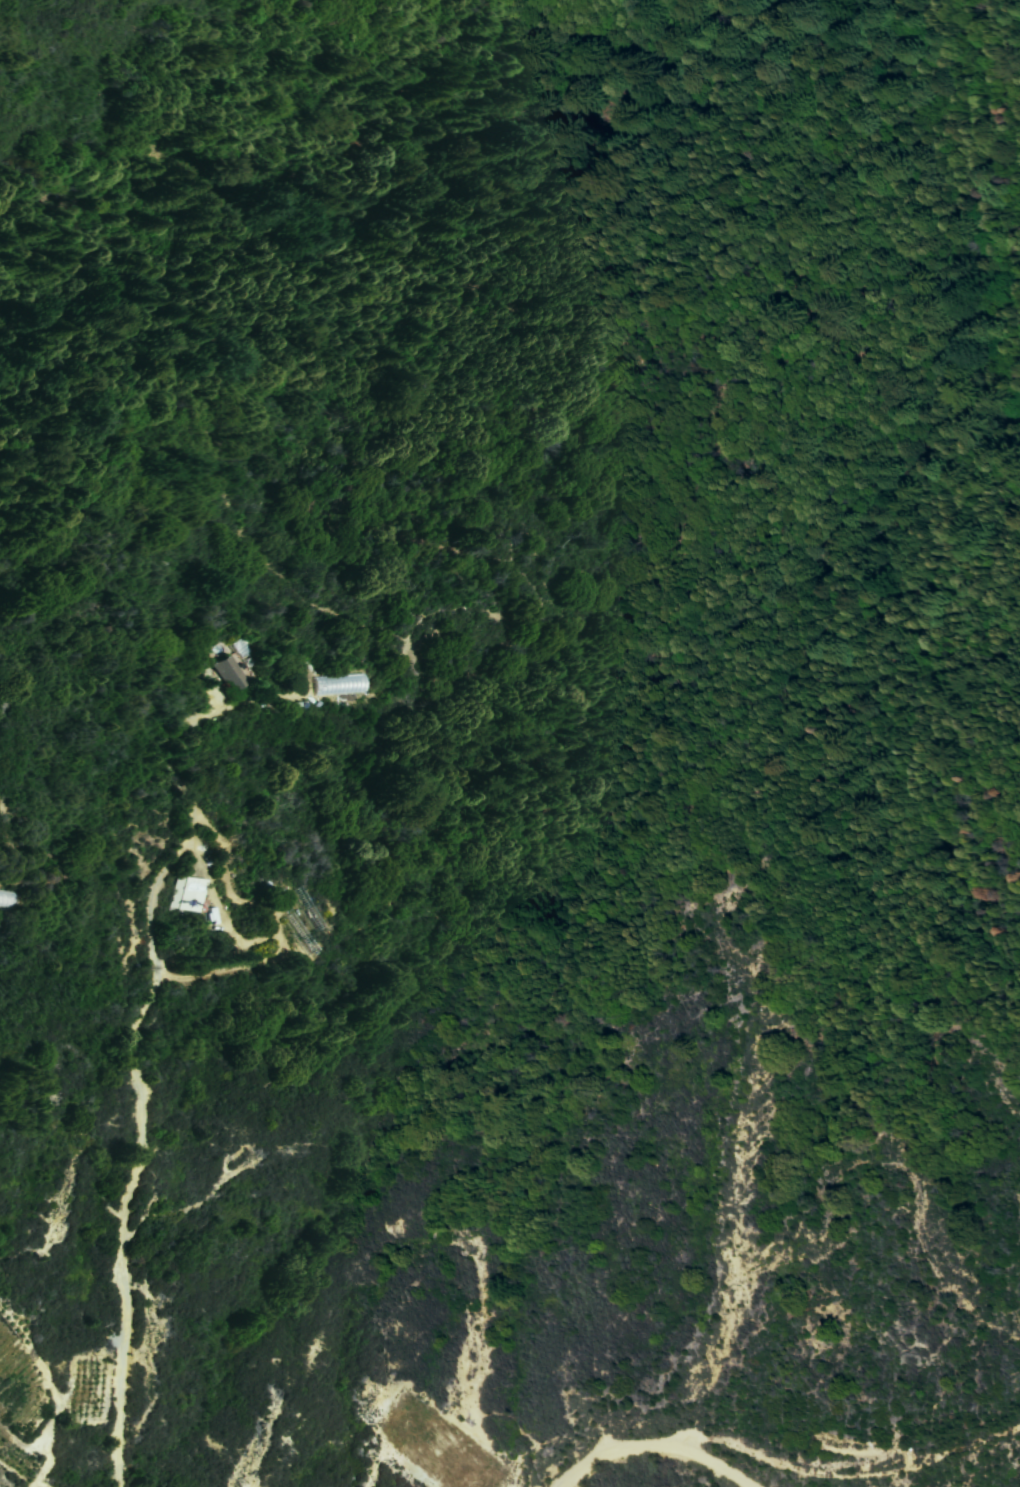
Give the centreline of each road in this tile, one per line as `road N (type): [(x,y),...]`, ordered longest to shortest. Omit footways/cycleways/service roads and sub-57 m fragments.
road 1 (track): [(690,1448),(699,1440),(783,1472),(864,1483),(1019,1432)]
road 2 (residential): [(754,1486),(690,1448),(650,1444),(591,1456),(563,1486)]

